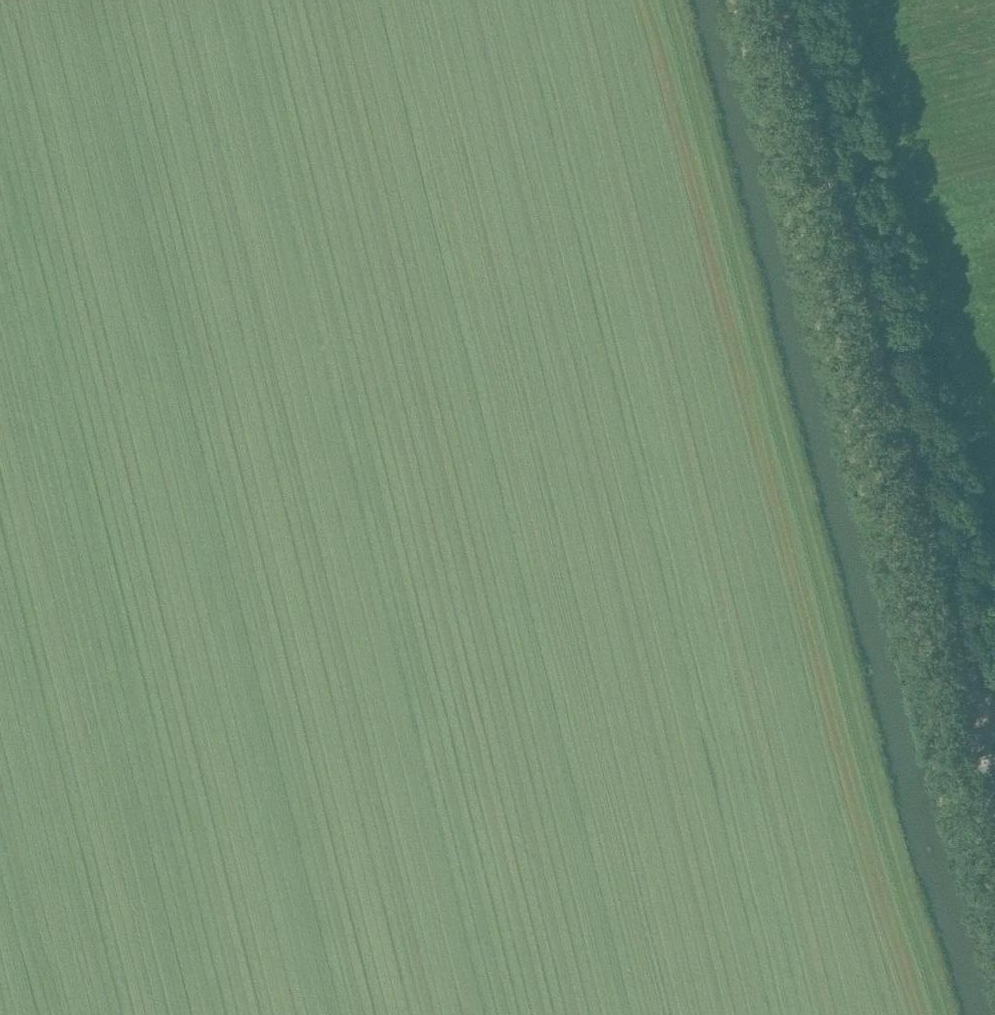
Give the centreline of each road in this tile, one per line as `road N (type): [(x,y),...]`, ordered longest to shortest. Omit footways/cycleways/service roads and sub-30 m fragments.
road 1 (tertiary): [(970,722),(774,0)]

